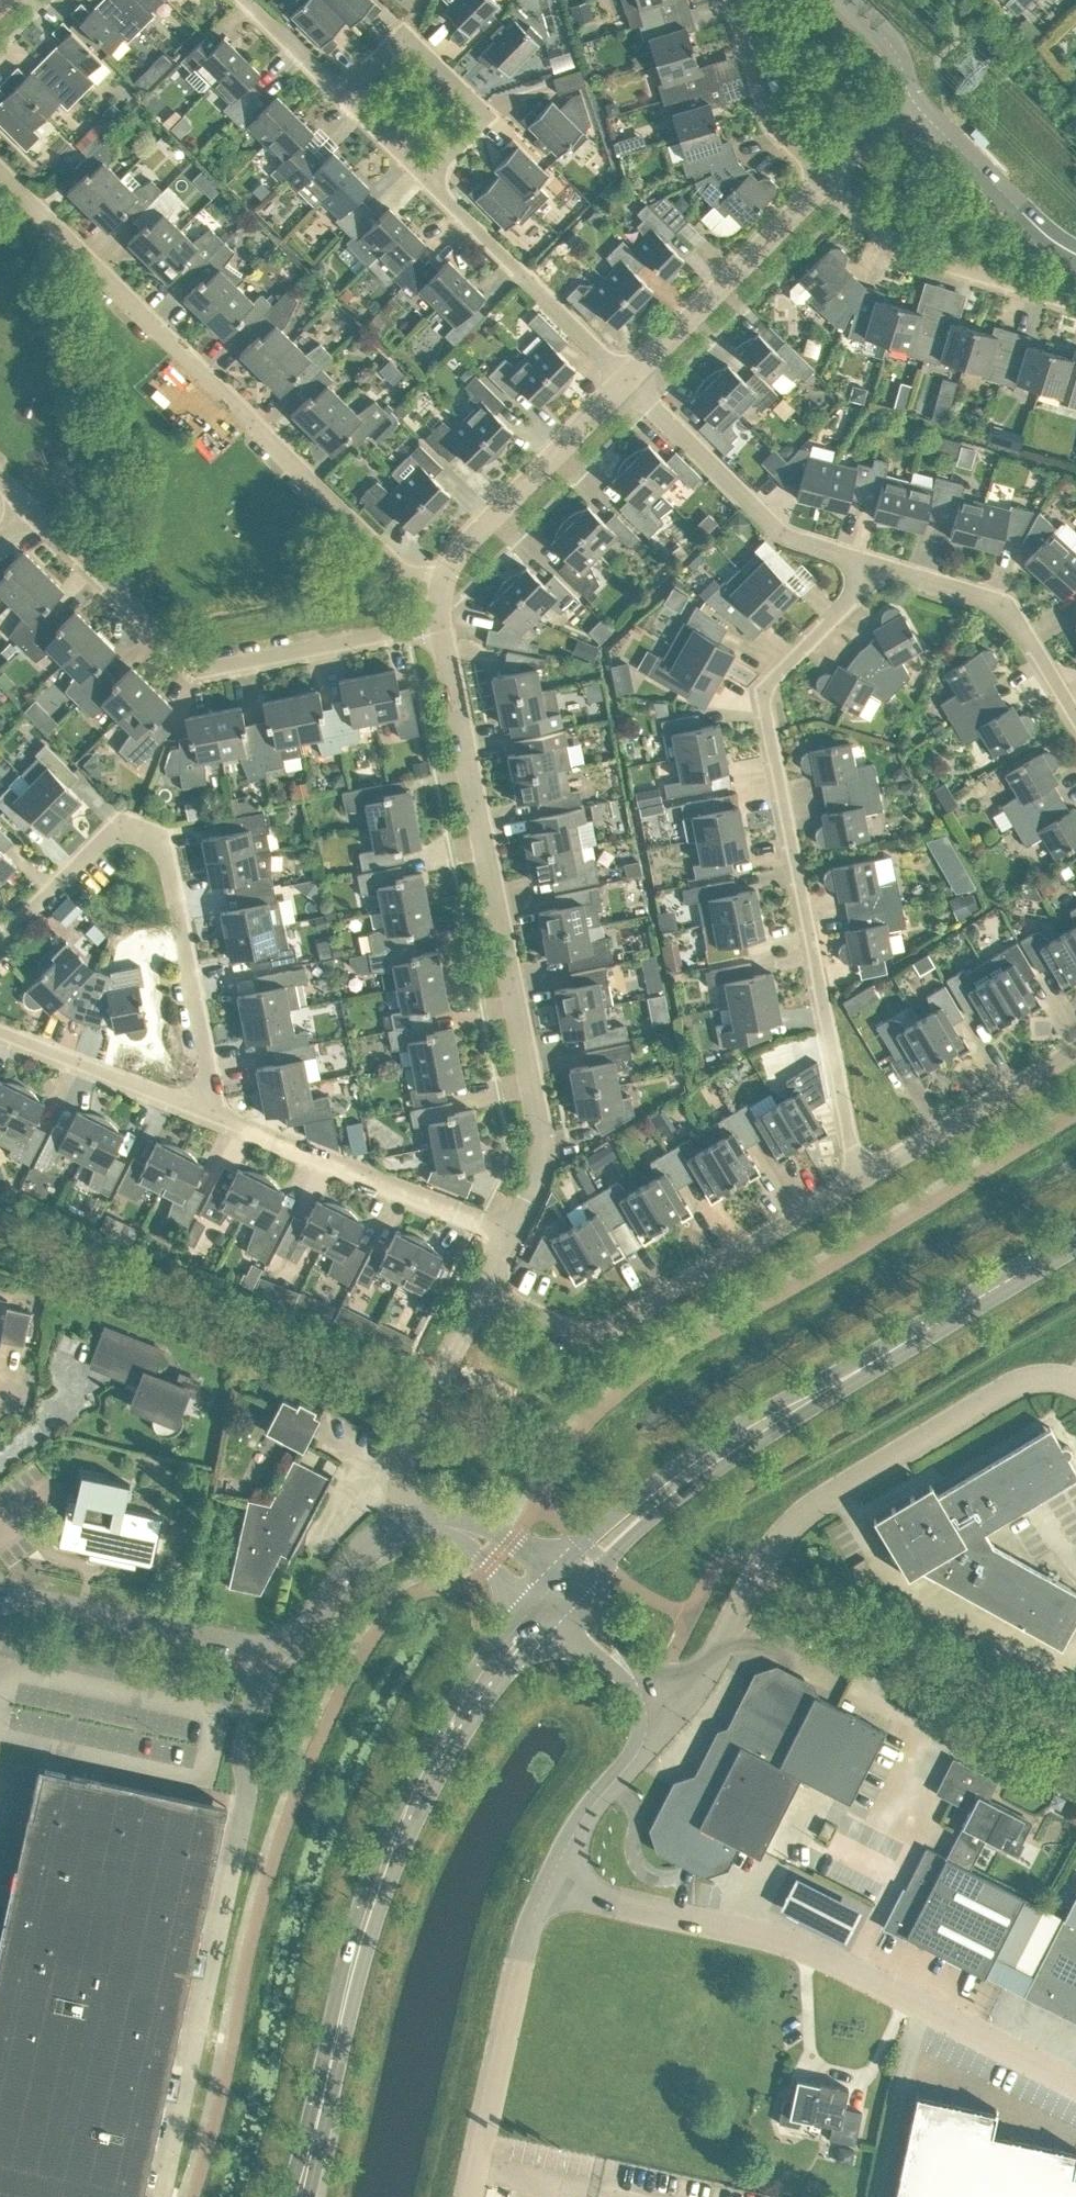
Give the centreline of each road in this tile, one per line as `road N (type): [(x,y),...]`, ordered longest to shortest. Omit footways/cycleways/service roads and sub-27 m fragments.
road 1 (residential): [(863,1175),(851,1154),(761,711),(770,677),(851,597),(866,562)]
road 2 (unclassified): [(441,626),(541,1140),(535,1182),(511,1235)]
road 3 (residential): [(0,173),(417,585),(439,587)]
road 4 (residential): [(653,1712),(701,1672),(766,1556),(805,1510),(1006,1390),(1055,1376),(1075,1383)]
road 5 (residential): [(256,1646),(245,1804),(160,2196)]
road 6 (residential): [(619,1901),(801,1944),(1075,2084)]
road 7 (residential): [(441,626),(196,673),(27,506)]
road 8 (residential): [(200,1112),(212,1082),(168,860),(156,844),(138,834),(100,842),(0,941)]
road 9 (residential): [(863,1175),(595,1333),(567,1330),(484,1287)]
road 10 (tertiary): [(350,1973),(386,1858),(422,1778),(535,1616)]
road 11 (tertiary): [(865,1365),(752,1415),(663,1474),(576,1549),(565,1582)]
road 12 (tertiary): [(565,1582),(598,1568),(656,1513),(865,1365)]
road 13 (residential): [(511,1235),(200,1112)]
road 14 (unclassified): [(545,1885),(524,1943),(468,2196)]
road 15 (residential): [(624,379),(784,534),(866,562)]
road 16 (residential): [(341,95),(404,33),(485,114),(425,178)]
road 17 (residential): [(825,179),(907,256),(1075,307)]
road 18 (unclassified): [(624,379),(825,179)]
road 19 (residential): [(425,178),(624,379)]
road 20 (unclassified): [(624,379),(454,552),(439,587)]
road 21 (residential): [(866,562),(988,598),(1006,611),(1075,722)]
road 22 (unclassified): [(0,1601),(43,1602),(256,1646)]
road 23 (unclassified): [(484,1287),(405,1445),(409,1523)]
road 24 (residential): [(1075,1048),(863,1175)]
road 25 (tertiary): [(865,1365),(1075,1238)]
road 26 (tertiary): [(350,1973),(287,2196)]
road 27 (tertiary): [(308,2196),(350,1973)]
road 28 (tertiary): [(1075,255),(1022,213),(911,99)]
road 29 (residential): [(200,1112),(0,1034)]
road 30 (residential): [(730,0),(768,124),(825,179)]
road 31 (unclassified): [(653,1712),(639,1750),(583,1816),(545,1885)]
road 32 (unclassified): [(409,1523),(365,1548),(306,1628),(256,1646)]
road 33 (unclassified): [(565,1582),(491,1529),(447,1524)]
road 34 (residential): [(245,0),(341,95)]
road 35 (unclassified): [(447,1524),(535,1616)]
road 36 (tertiary): [(911,99),(890,45),(846,0)]
road 37 (unclassified): [(633,1679),(625,1651),(565,1582)]

